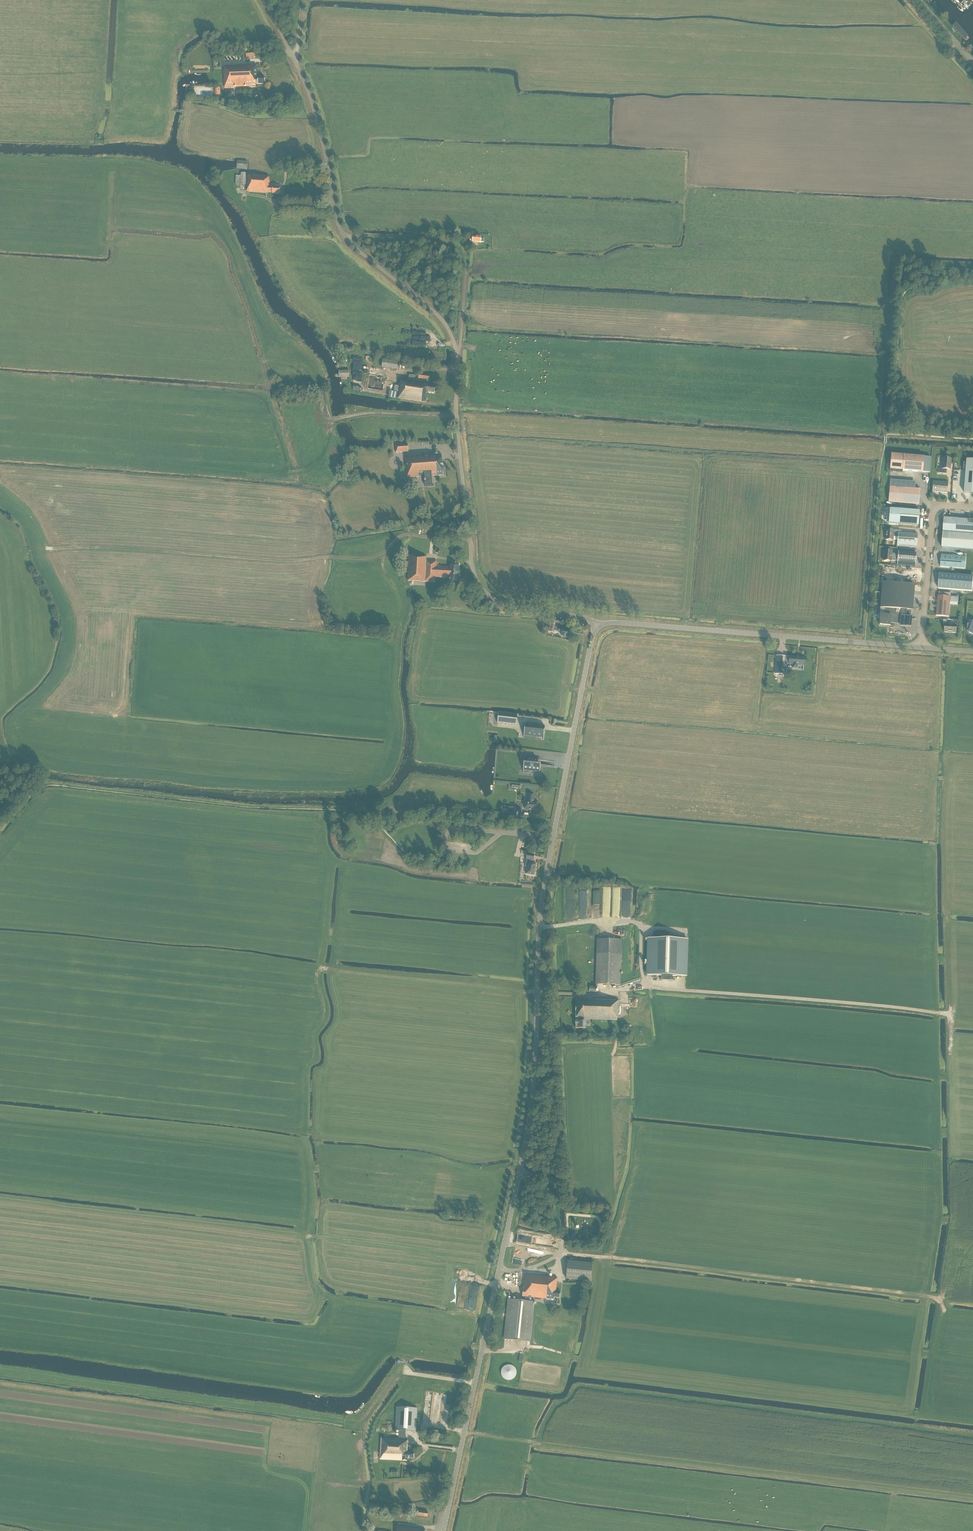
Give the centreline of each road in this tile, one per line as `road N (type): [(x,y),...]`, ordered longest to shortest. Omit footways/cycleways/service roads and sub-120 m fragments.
road 1 (tertiary): [(444,1530),(527,1136),(545,886),(597,627)]
road 2 (unclassified): [(597,627),(577,616),(501,603),(480,584),(451,333),(340,227),(313,106),(265,0)]
road 3 (tertiary): [(921,648),(620,623),(597,627)]
road 4 (unclassified): [(921,648),(932,515),(944,505),(972,507)]
road 5 (track): [(346,237),(455,241),(466,269)]

